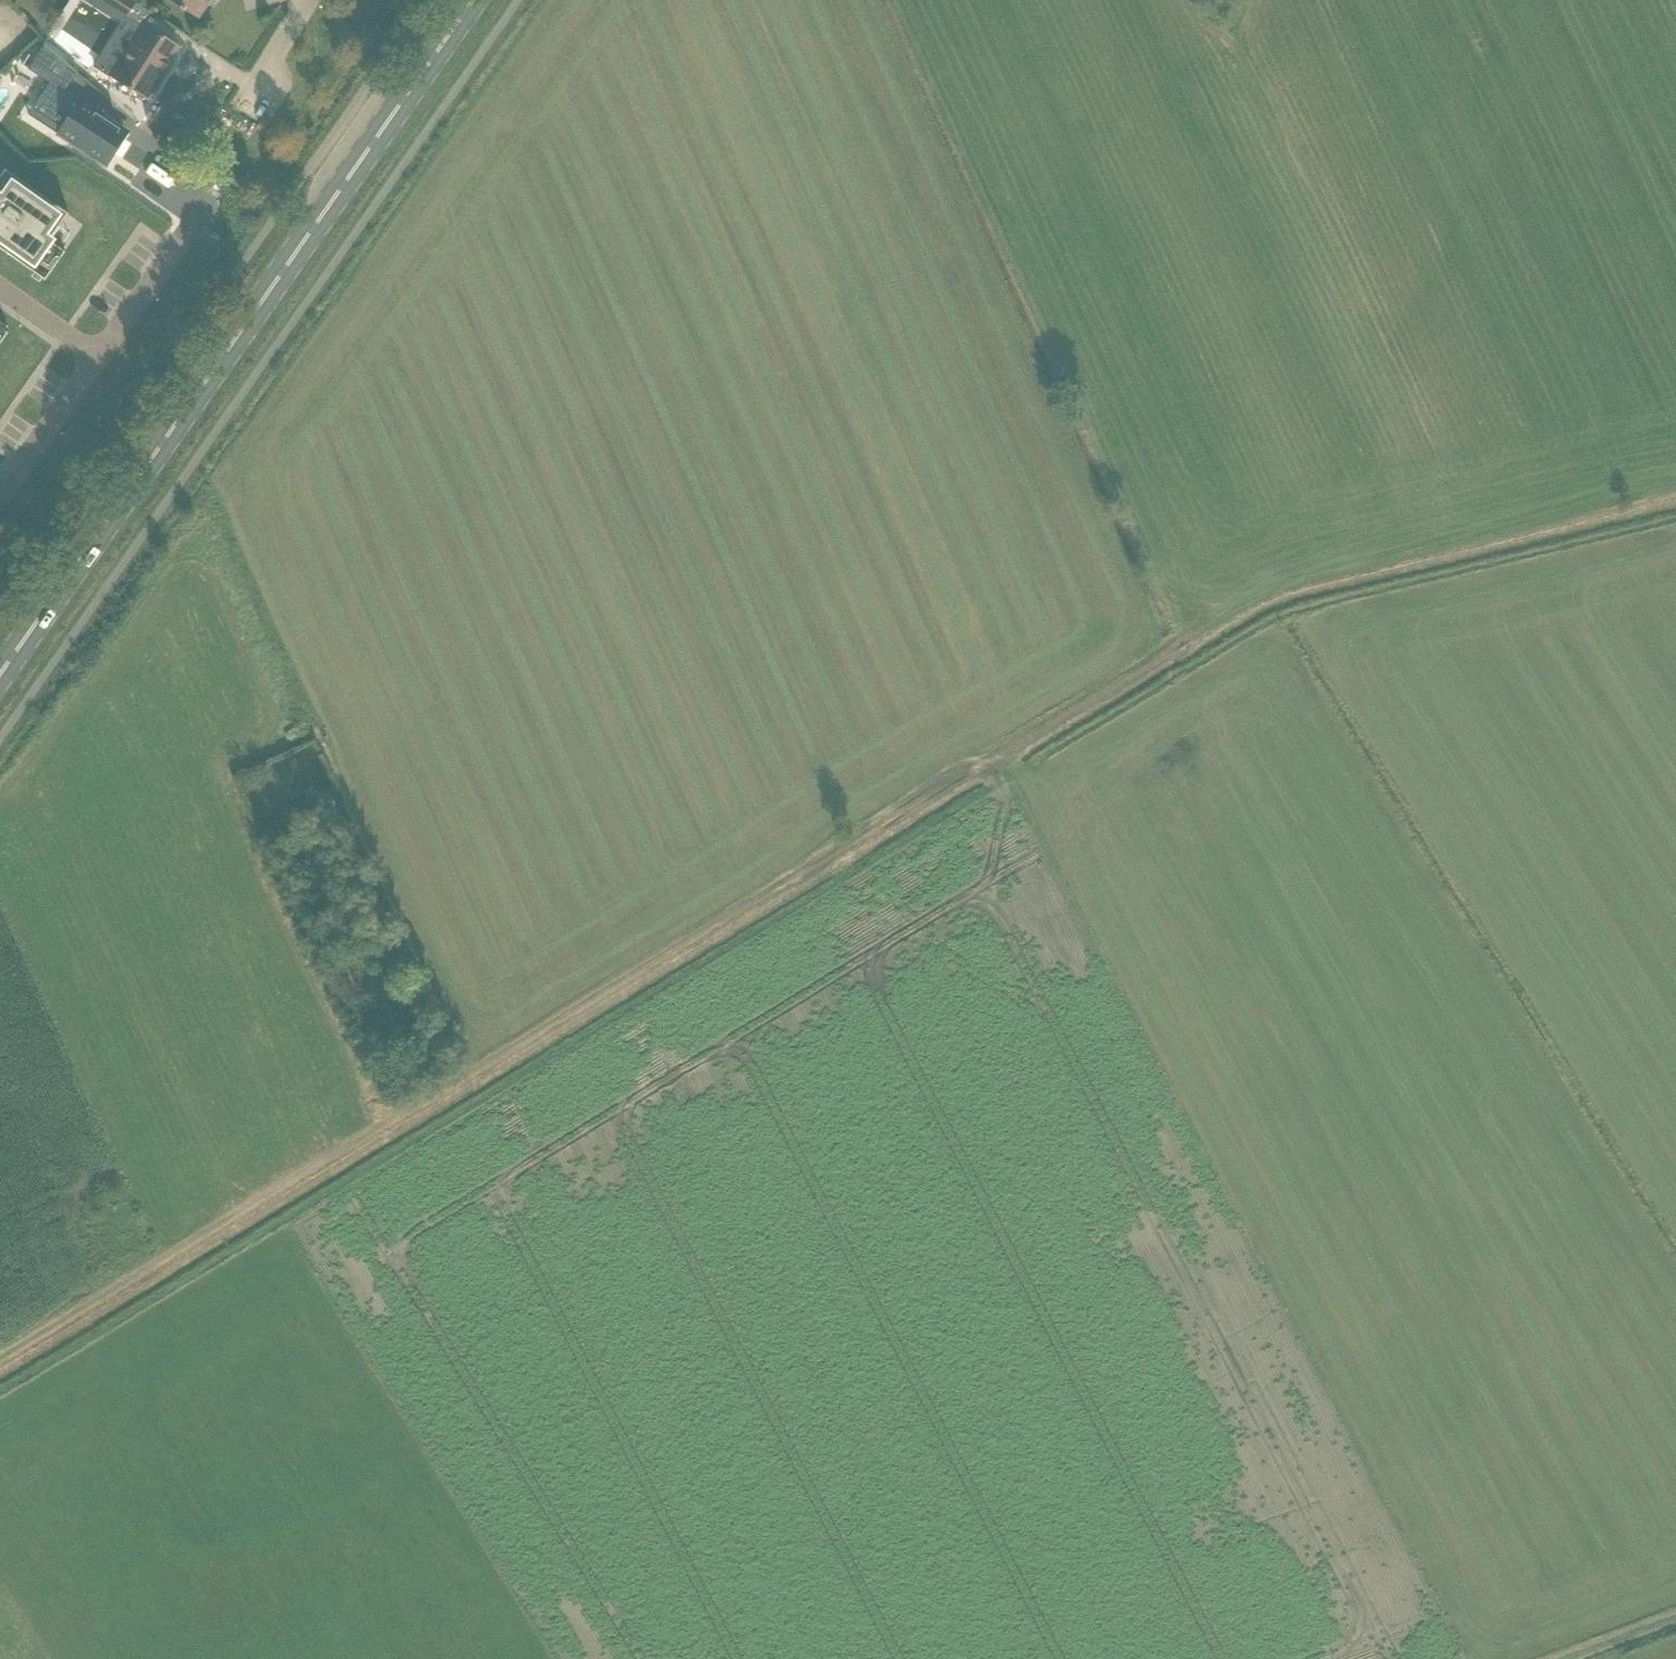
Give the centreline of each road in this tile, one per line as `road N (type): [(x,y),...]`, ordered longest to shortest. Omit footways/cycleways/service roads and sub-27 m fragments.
road 1 (track): [(0,1365),(1185,642)]
road 2 (primary): [(0,679),(474,0)]
road 3 (residential): [(176,250),(0,502)]

